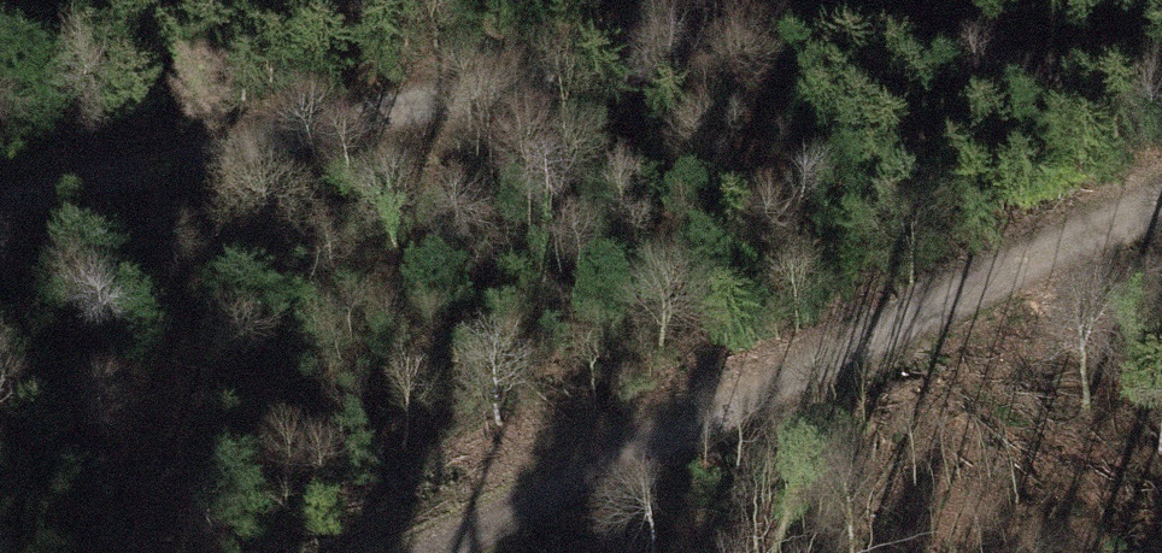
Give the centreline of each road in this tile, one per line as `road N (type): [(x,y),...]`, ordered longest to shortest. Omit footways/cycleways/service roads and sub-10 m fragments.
road 1 (track): [(1161,101),(948,62),(730,59),(571,83),(185,162),(0,210)]
road 2 (track): [(444,552),(1161,188)]

